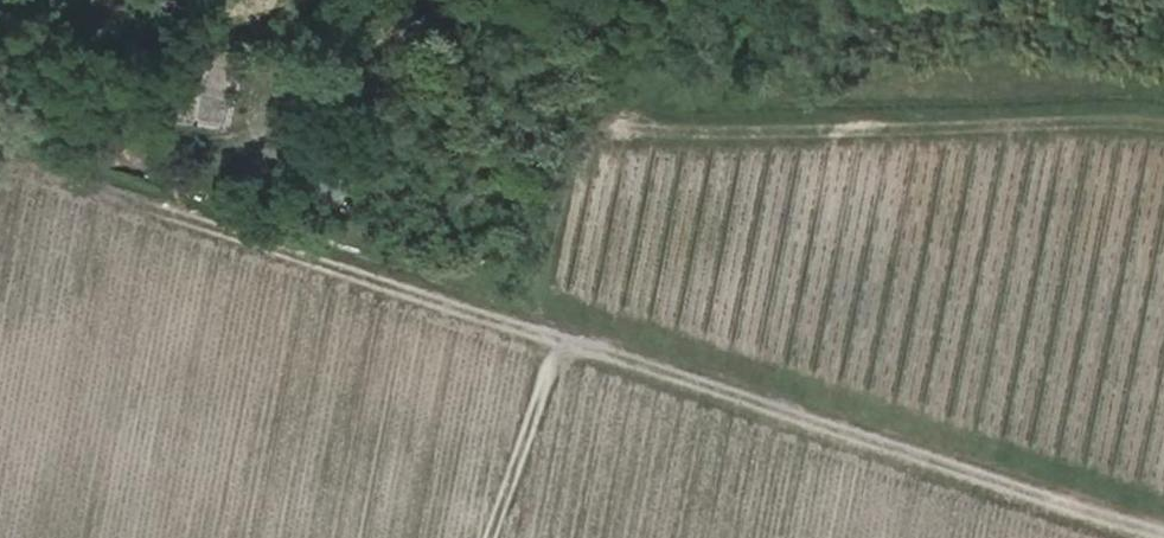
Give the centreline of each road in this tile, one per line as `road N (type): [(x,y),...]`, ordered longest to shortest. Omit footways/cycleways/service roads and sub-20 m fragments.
road 1 (track): [(0,163),(38,145),(510,324),(580,110),(1163,101)]
road 2 (track): [(551,352),(1163,533)]
road 3 (track): [(510,324),(551,352),(488,537)]

